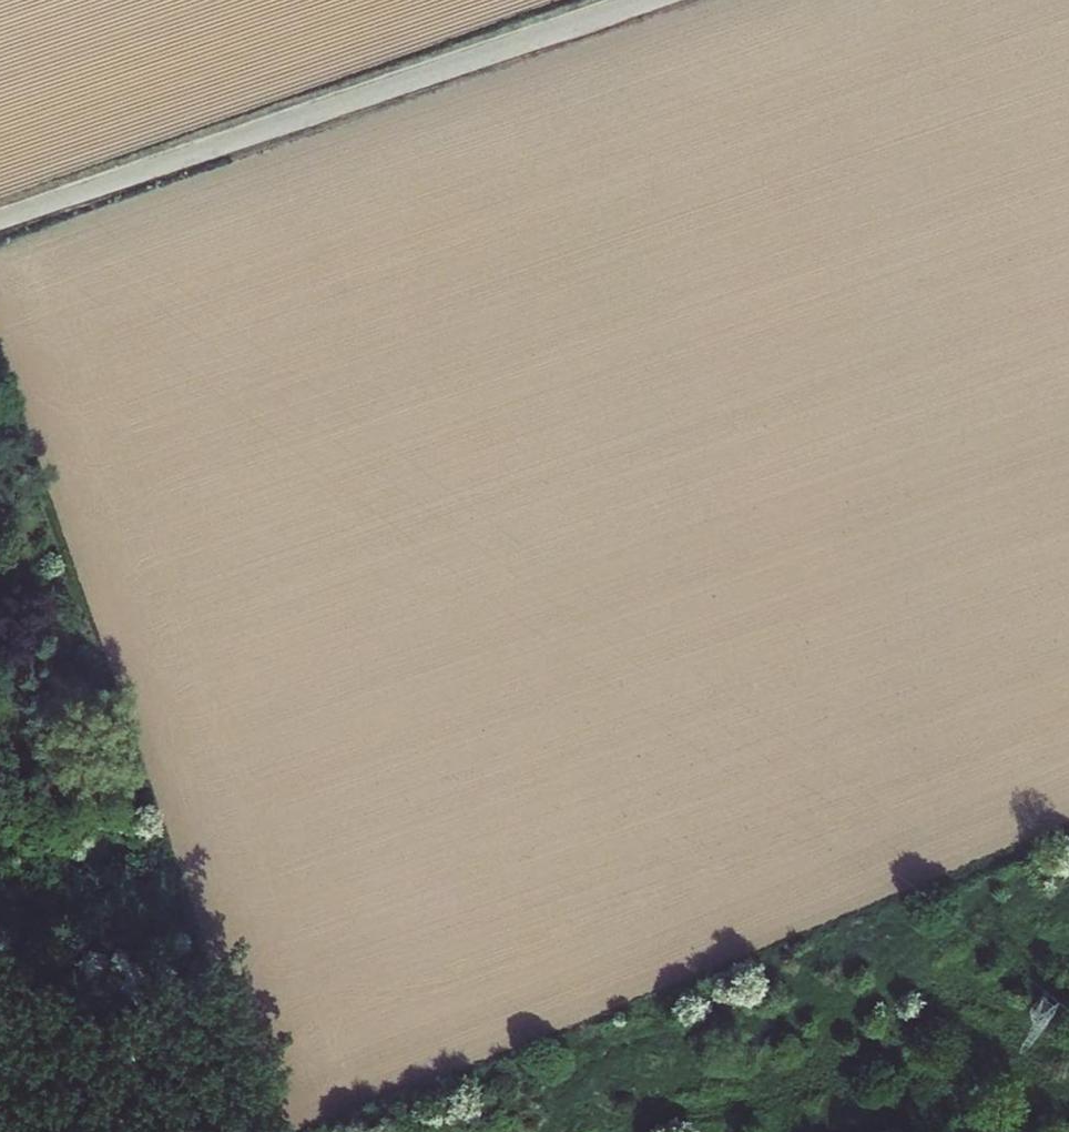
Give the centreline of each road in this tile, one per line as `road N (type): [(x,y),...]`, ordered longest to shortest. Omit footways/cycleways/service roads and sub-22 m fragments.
road 1 (unclassified): [(0,223),(647,0)]

